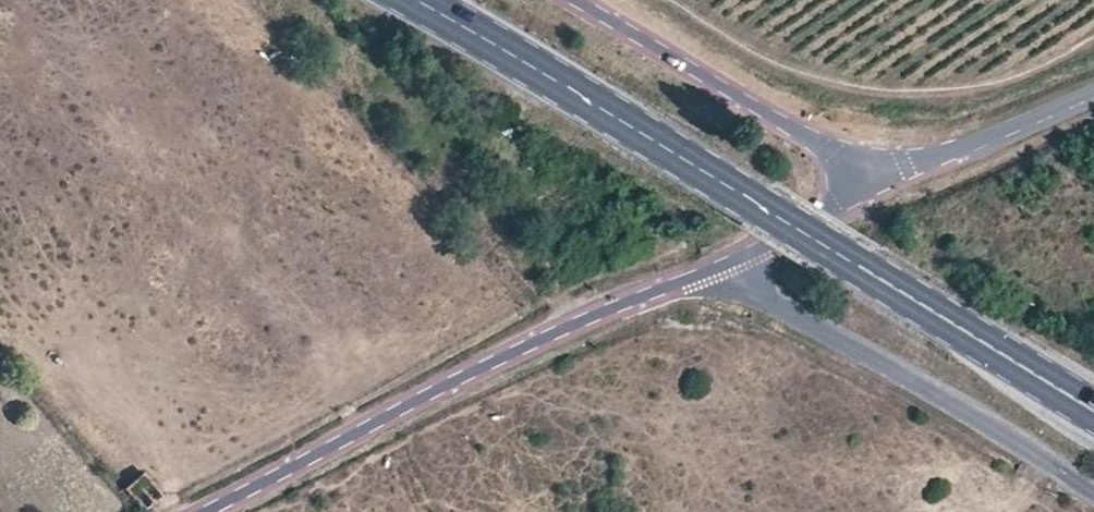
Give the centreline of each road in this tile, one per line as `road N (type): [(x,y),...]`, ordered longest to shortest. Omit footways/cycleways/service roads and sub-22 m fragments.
road 1 (trunk): [(176,0),(224,16),(955,511)]
road 2 (primary): [(413,0),(1093,413)]
road 3 (unclassified): [(199,511),(649,288),(727,265)]
road 4 (trunk): [(1093,315),(633,0)]
road 5 (unclassified): [(727,265),(1093,485)]
road 6 (unclassified): [(575,0),(892,181)]
road 7 (unclassified): [(1093,95),(892,181)]
road 8 (unclassified): [(727,265),(892,181)]

